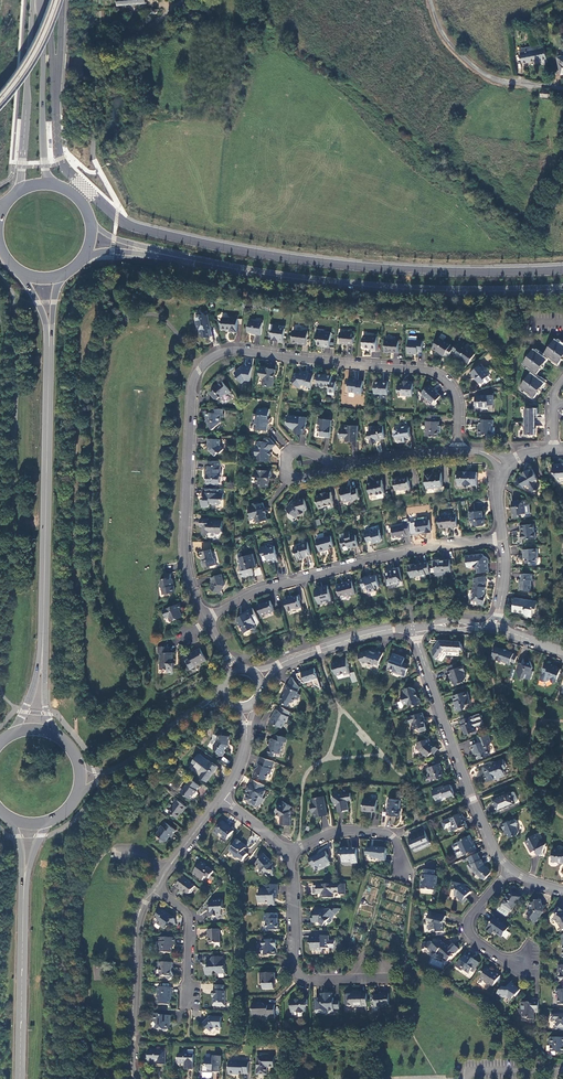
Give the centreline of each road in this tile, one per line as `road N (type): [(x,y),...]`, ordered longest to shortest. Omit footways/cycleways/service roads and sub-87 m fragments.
road 1 (residential): [(460,451),(456,396),(431,372),(241,351),(207,360),(193,385),(183,562),(204,617)]
road 2 (secondary): [(180,258),(351,285),(562,288)]
road 3 (primary): [(50,338),(43,649)]
road 4 (residential): [(204,617),(260,591),(346,568),(503,540)]
road 5 (tertiary): [(510,869),(473,798),(415,628)]
road 6 (residential): [(287,856),(297,974),(387,977)]
road 7 (residential): [(134,1078),(135,928),(156,888)]
road 8 (primary): [(25,885),(21,1078)]
road 9 (primary): [(69,189),(45,170),(35,9)]
road 10 (primary): [(35,9),(22,189)]
road 11 (unclassified): [(562,88),(484,72),(446,38),(430,0)]
road 12 (tertiary): [(258,676),(361,636),(415,628)]
road 13 (residential): [(287,856),(335,831),(385,832),(403,871)]
road 14 (residential): [(510,869),(468,927),(512,964),(525,961)]
road 15 (tertiary): [(122,768),(224,690)]
road 16 (residential): [(336,466),(394,452),(460,451)]
road 17 (residential): [(156,888),(187,915),(189,996)]

